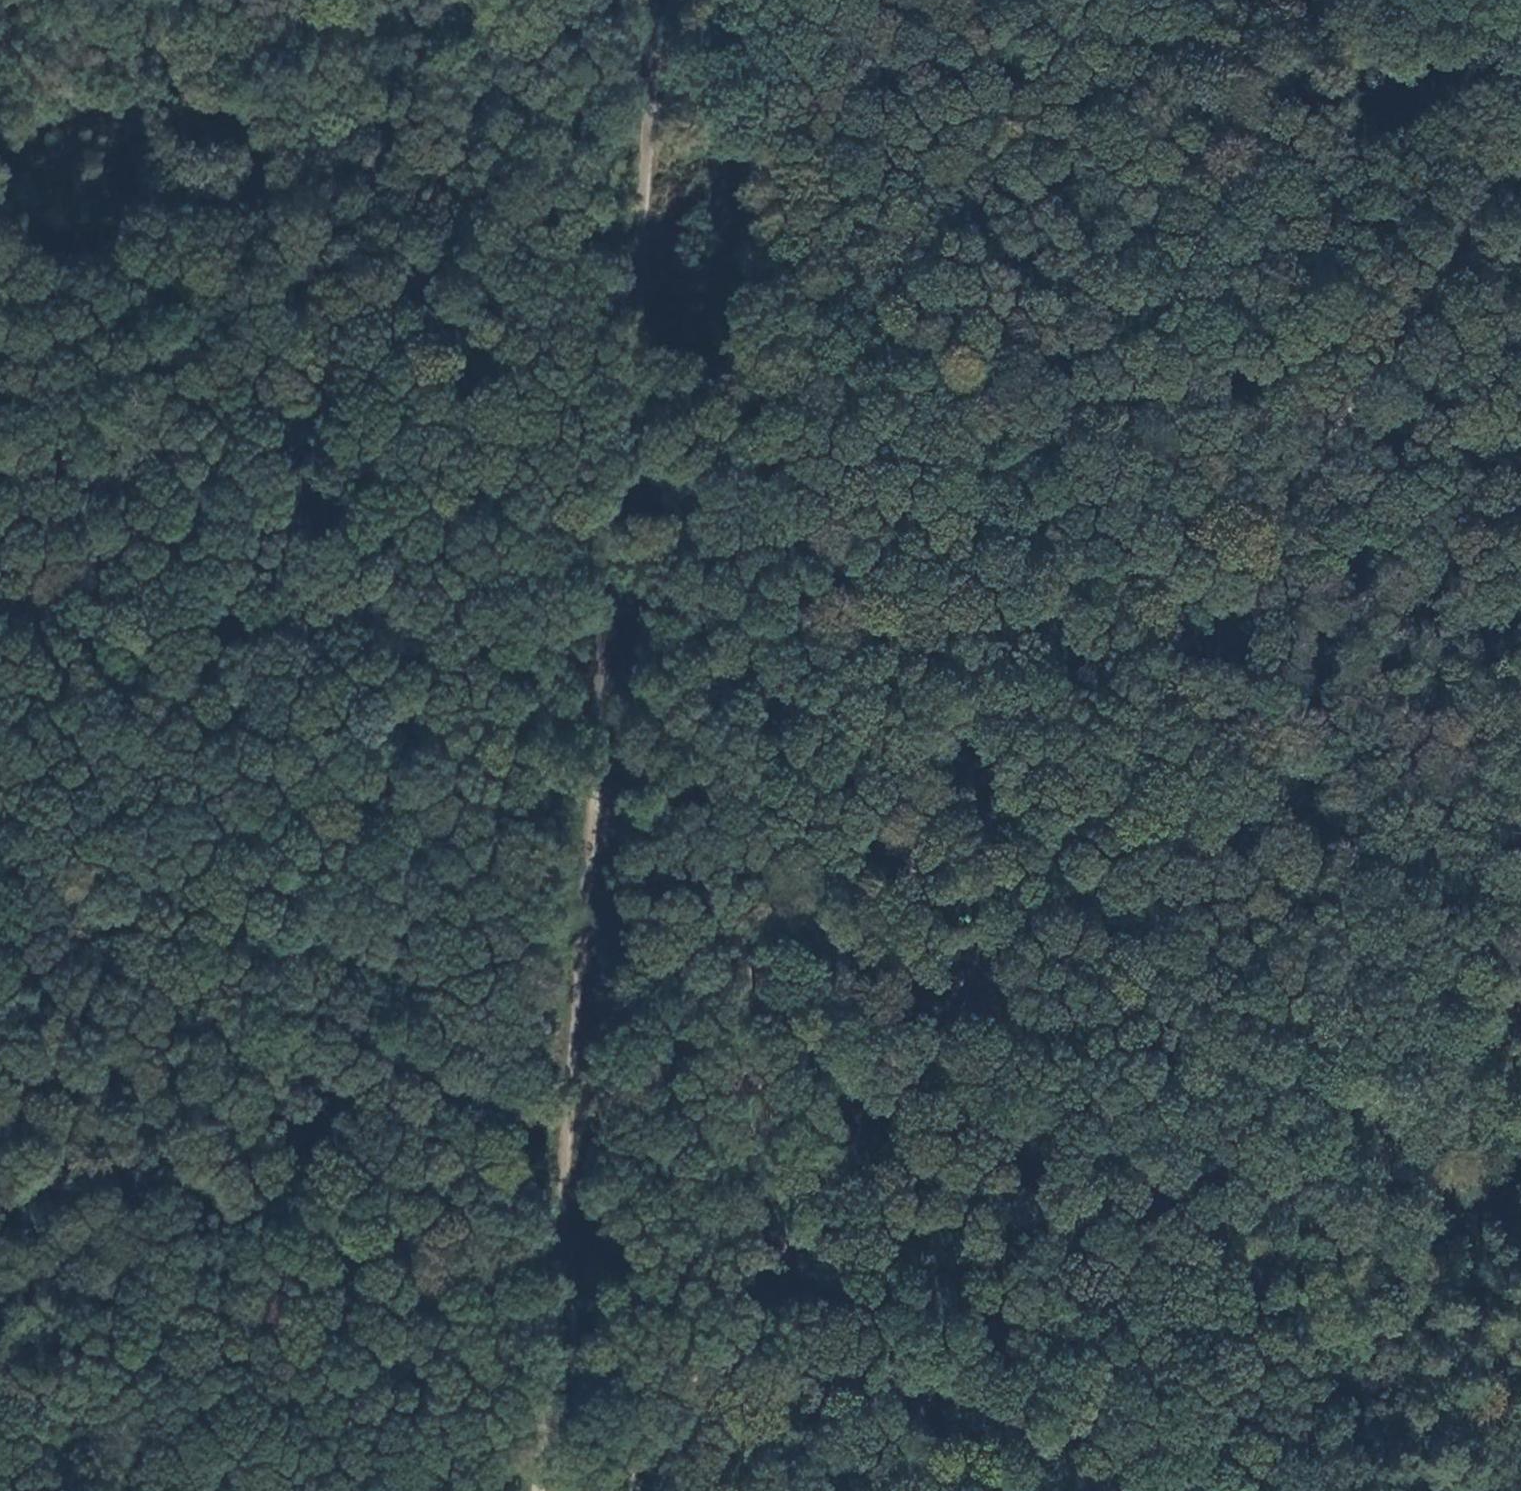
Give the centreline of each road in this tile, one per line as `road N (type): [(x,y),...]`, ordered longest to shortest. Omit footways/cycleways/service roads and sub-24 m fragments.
road 1 (track): [(671,0),(593,1144),(540,1490)]

